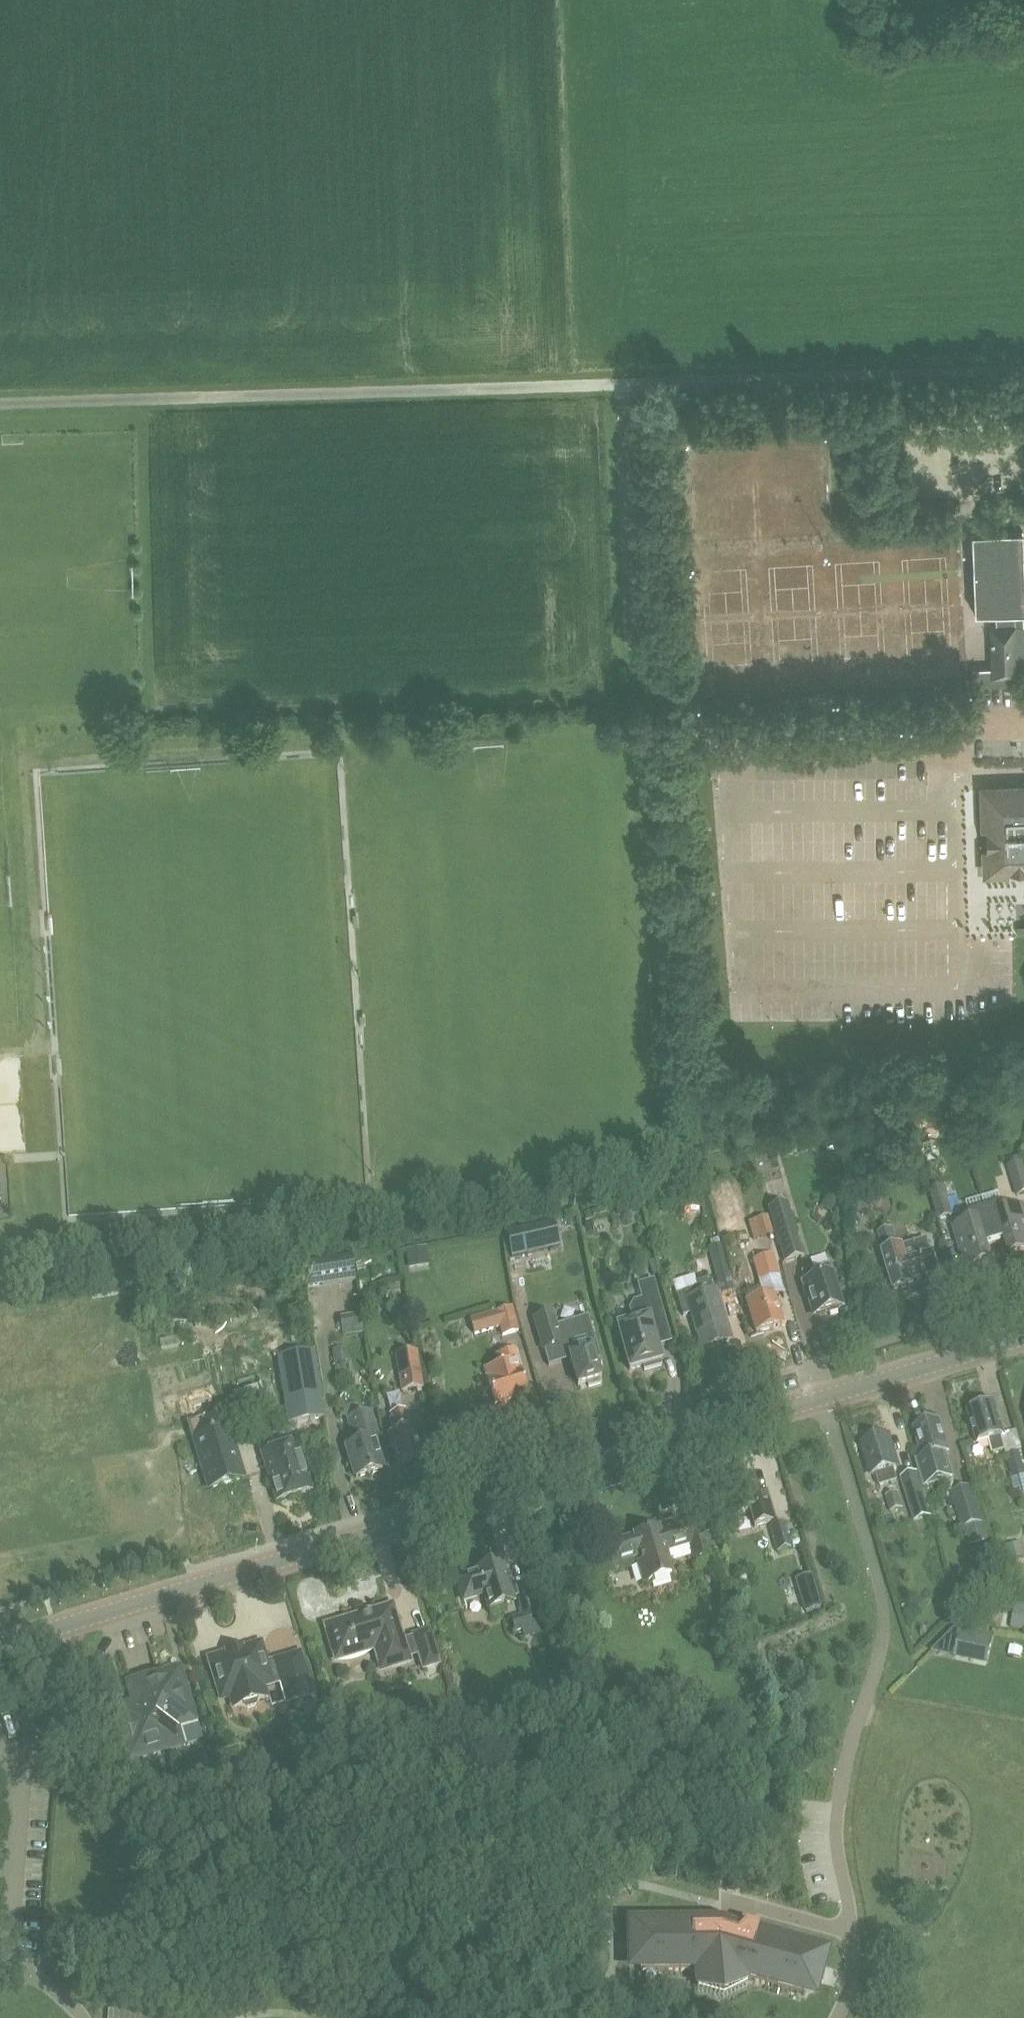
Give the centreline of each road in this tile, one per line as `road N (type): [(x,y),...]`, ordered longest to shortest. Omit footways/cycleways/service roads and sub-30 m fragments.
road 1 (unclassified): [(0,403),(1023,373)]
road 2 (secondary): [(63,1626),(825,1398)]
road 3 (residential): [(852,1933),(836,1831),(886,1618),(825,1398)]
road 4 (residential): [(63,1626),(62,1702),(20,1757),(9,1933),(21,1970),(83,2017)]
road 5 (secondary): [(825,1398),(1023,1338)]
road 6 (residential): [(852,1933),(732,1899)]

